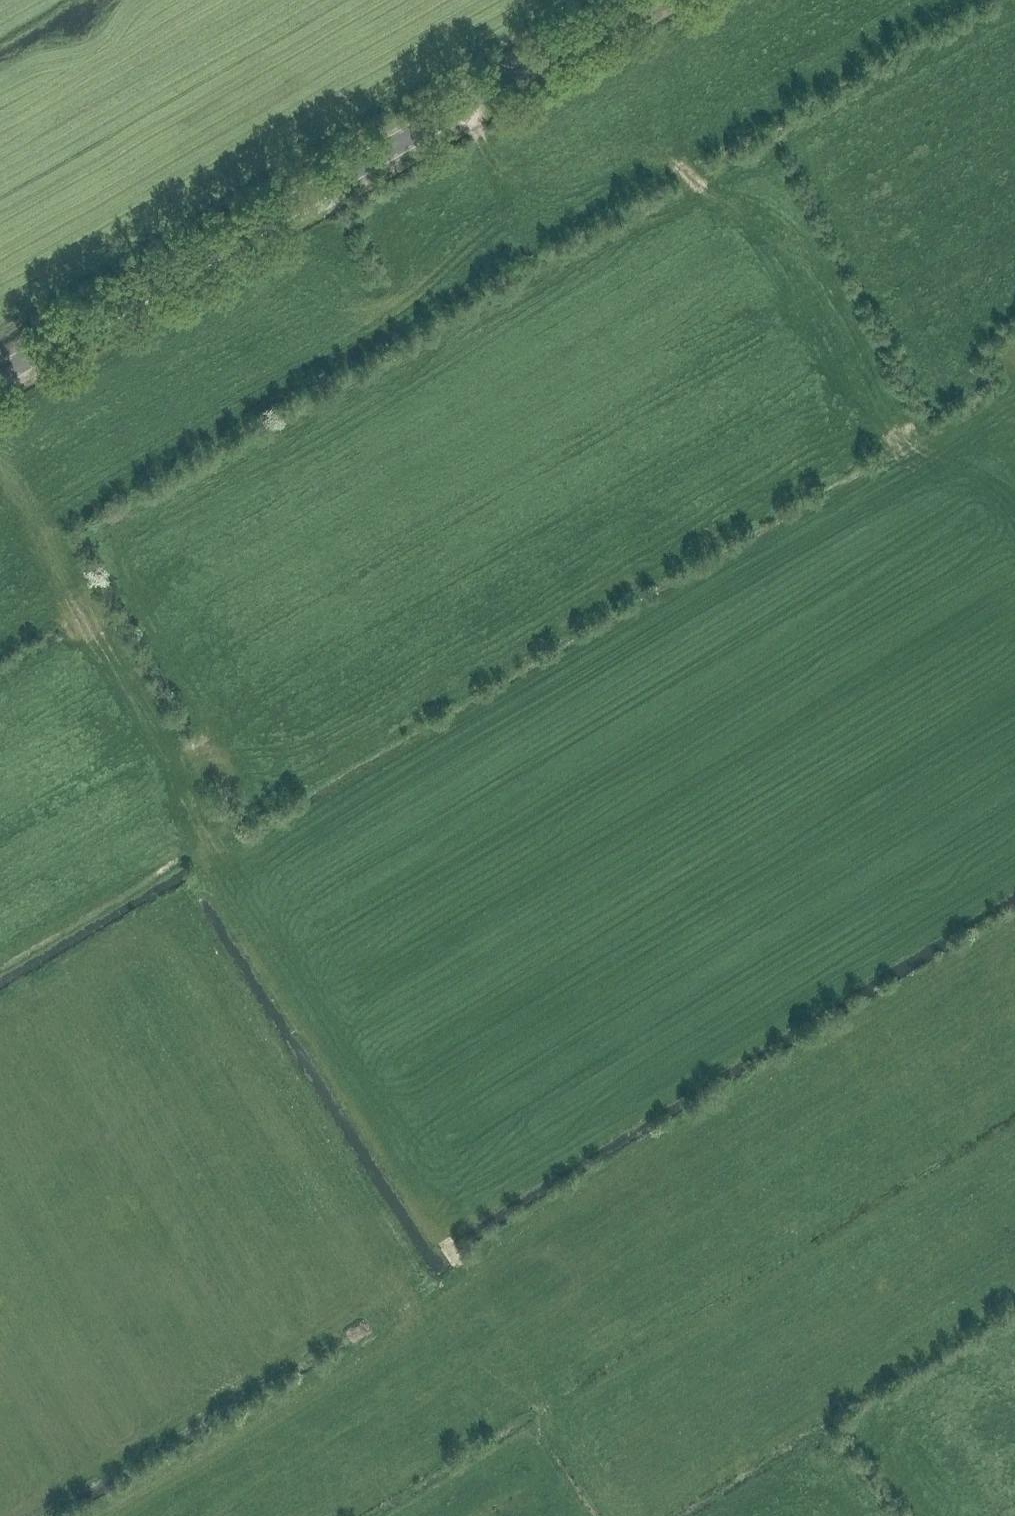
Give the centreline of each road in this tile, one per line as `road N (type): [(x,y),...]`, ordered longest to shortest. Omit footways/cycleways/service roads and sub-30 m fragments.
road 1 (tertiary): [(0,380),(658,0)]

